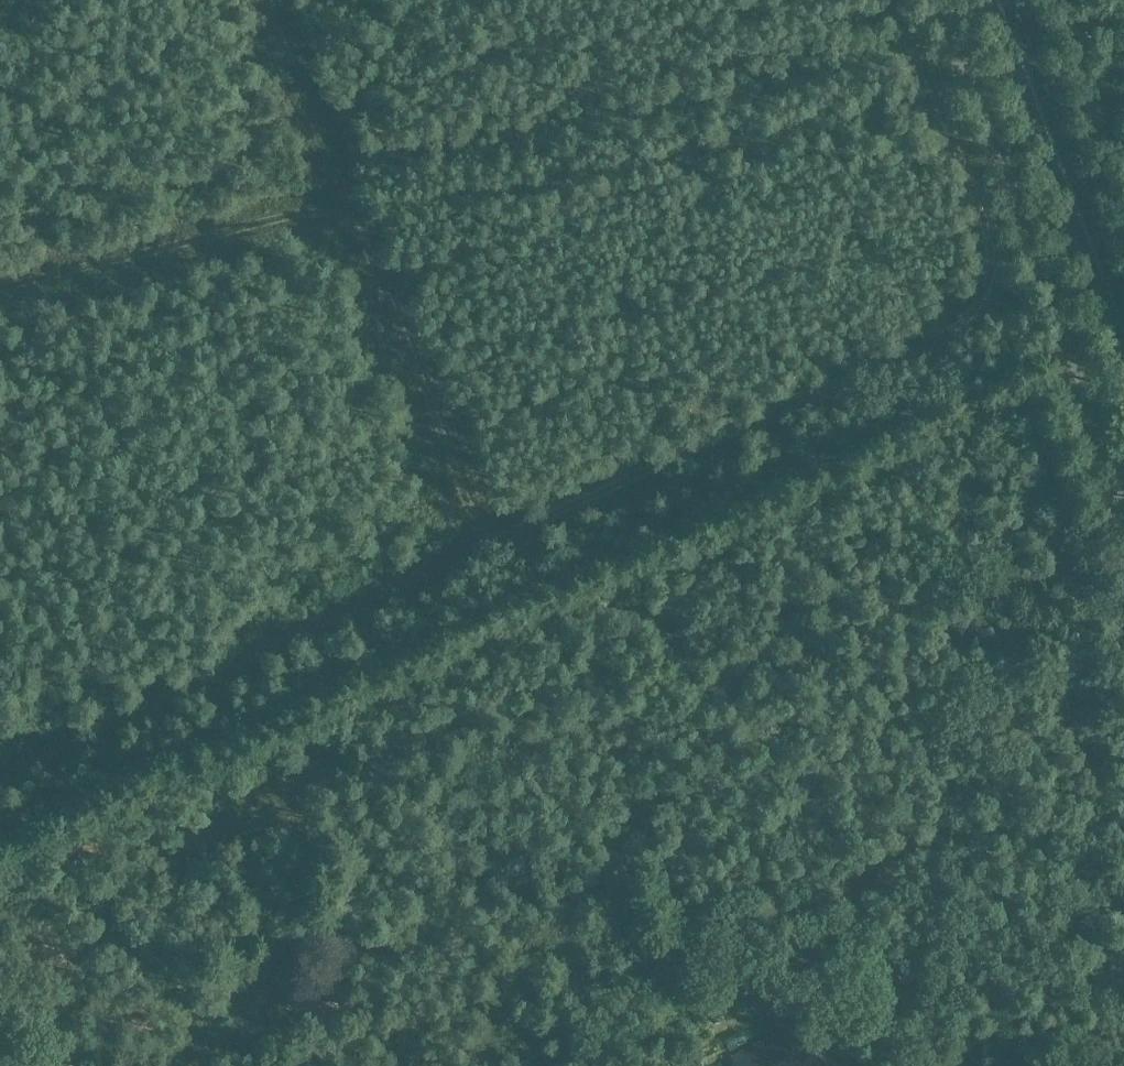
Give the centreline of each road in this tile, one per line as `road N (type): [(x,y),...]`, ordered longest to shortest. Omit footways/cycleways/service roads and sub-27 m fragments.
road 1 (track): [(898,0),(992,253),(987,294),(964,322),(0,776)]
road 2 (track): [(487,544),(270,0)]
road 3 (track): [(356,225),(275,221),(0,287)]
road 4 (primary): [(1123,328),(998,0)]

